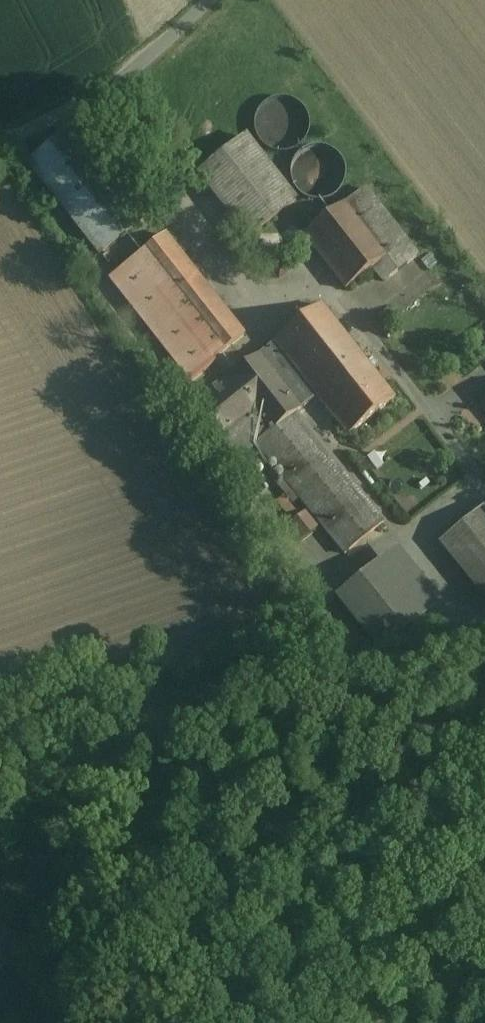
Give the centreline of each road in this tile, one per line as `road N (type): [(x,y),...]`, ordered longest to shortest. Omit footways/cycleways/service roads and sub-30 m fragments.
road 1 (unclassified): [(0,139),(106,88),(208,0)]

